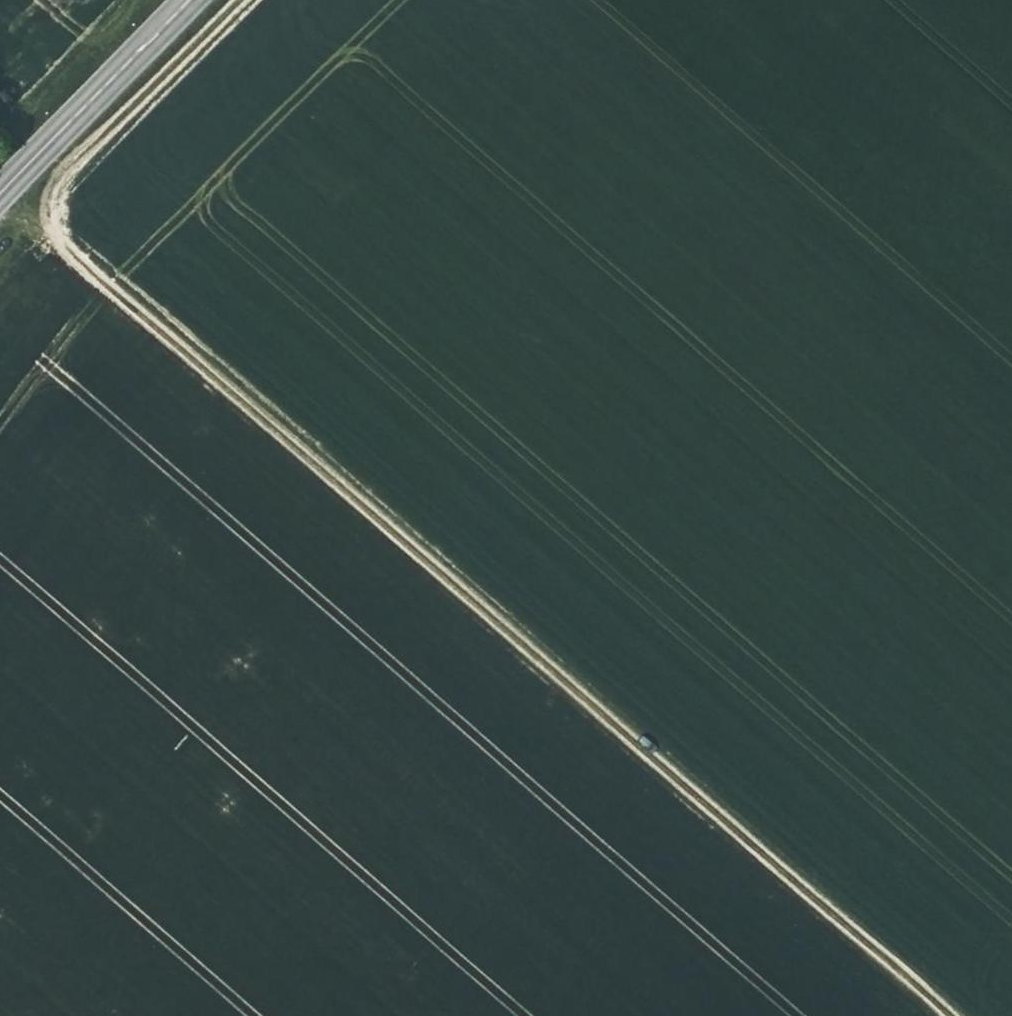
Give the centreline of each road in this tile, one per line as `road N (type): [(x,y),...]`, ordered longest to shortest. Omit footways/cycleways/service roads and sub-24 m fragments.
road 1 (track): [(6,192),(950,1015)]
road 2 (track): [(0,262),(256,0)]
road 3 (secondary): [(0,199),(197,0)]
road 4 (track): [(126,0),(41,89),(44,154)]

